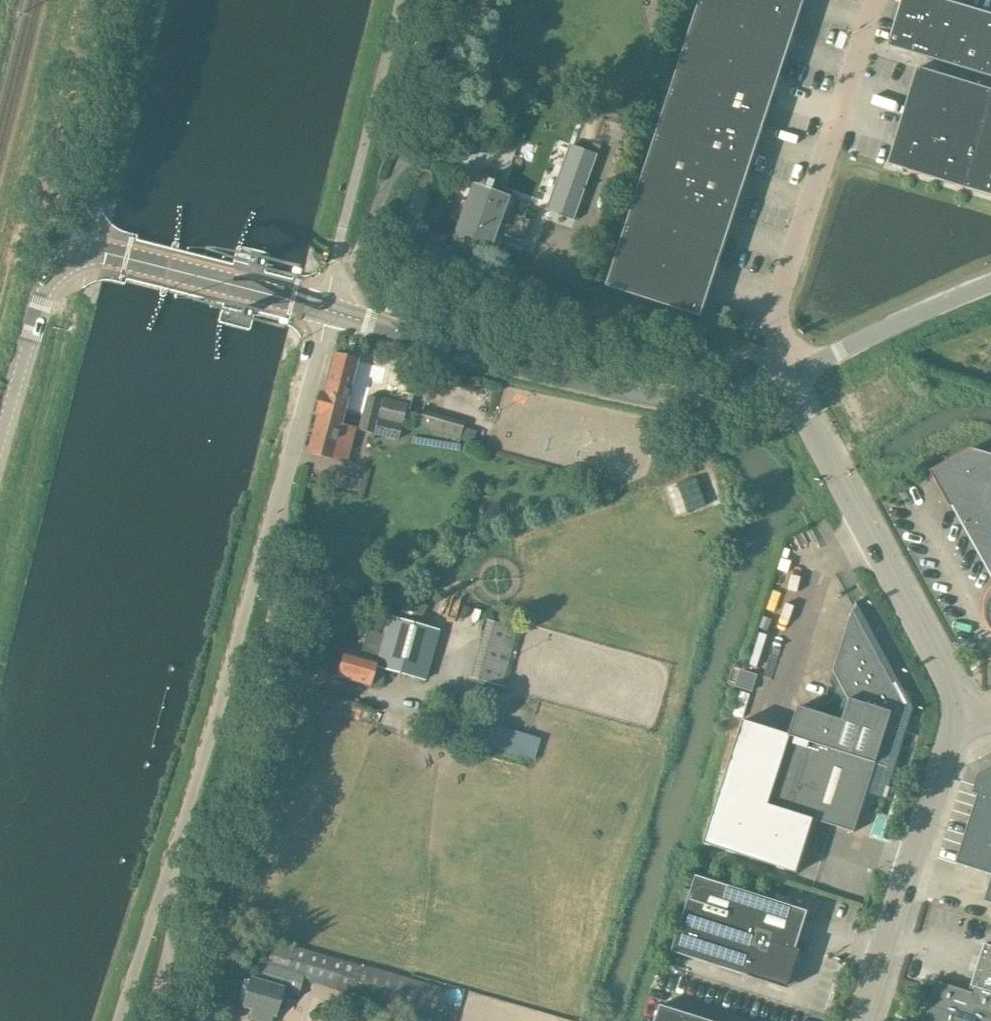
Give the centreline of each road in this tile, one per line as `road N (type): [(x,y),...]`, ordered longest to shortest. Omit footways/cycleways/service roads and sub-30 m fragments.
road 1 (unclassified): [(118,1020),(210,734),(328,311)]
road 2 (tertiary): [(789,377),(742,397),(678,400),(545,372),(328,311)]
road 3 (unclassified): [(789,377),(776,313),(781,290),(875,0)]
road 4 (tertiary): [(961,708),(789,377)]
road 5 (tertiary): [(860,1020),(961,708)]
road 6 (track): [(70,257),(140,0)]
road 7 (tertiary): [(328,311),(104,252),(70,257)]
road 8 (unclassified): [(990,283),(789,377)]
road 9 (tertiary): [(0,440),(43,296),(70,257)]

